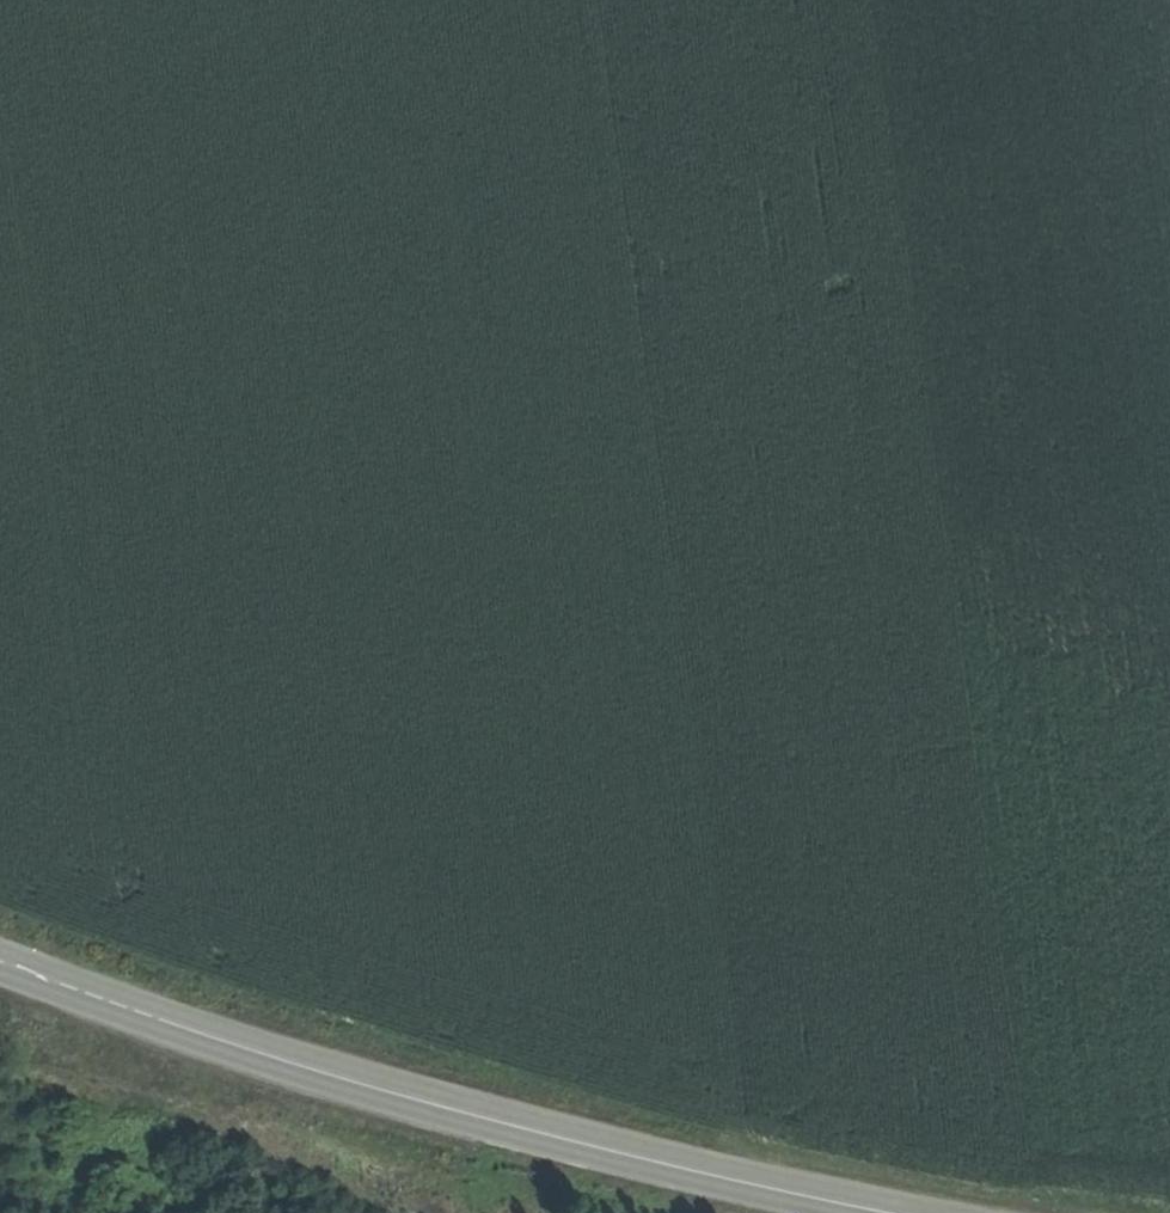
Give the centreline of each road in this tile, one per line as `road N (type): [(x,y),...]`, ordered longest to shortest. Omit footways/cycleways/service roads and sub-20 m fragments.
road 1 (secondary): [(0,960),(338,1077),(891,1212)]

